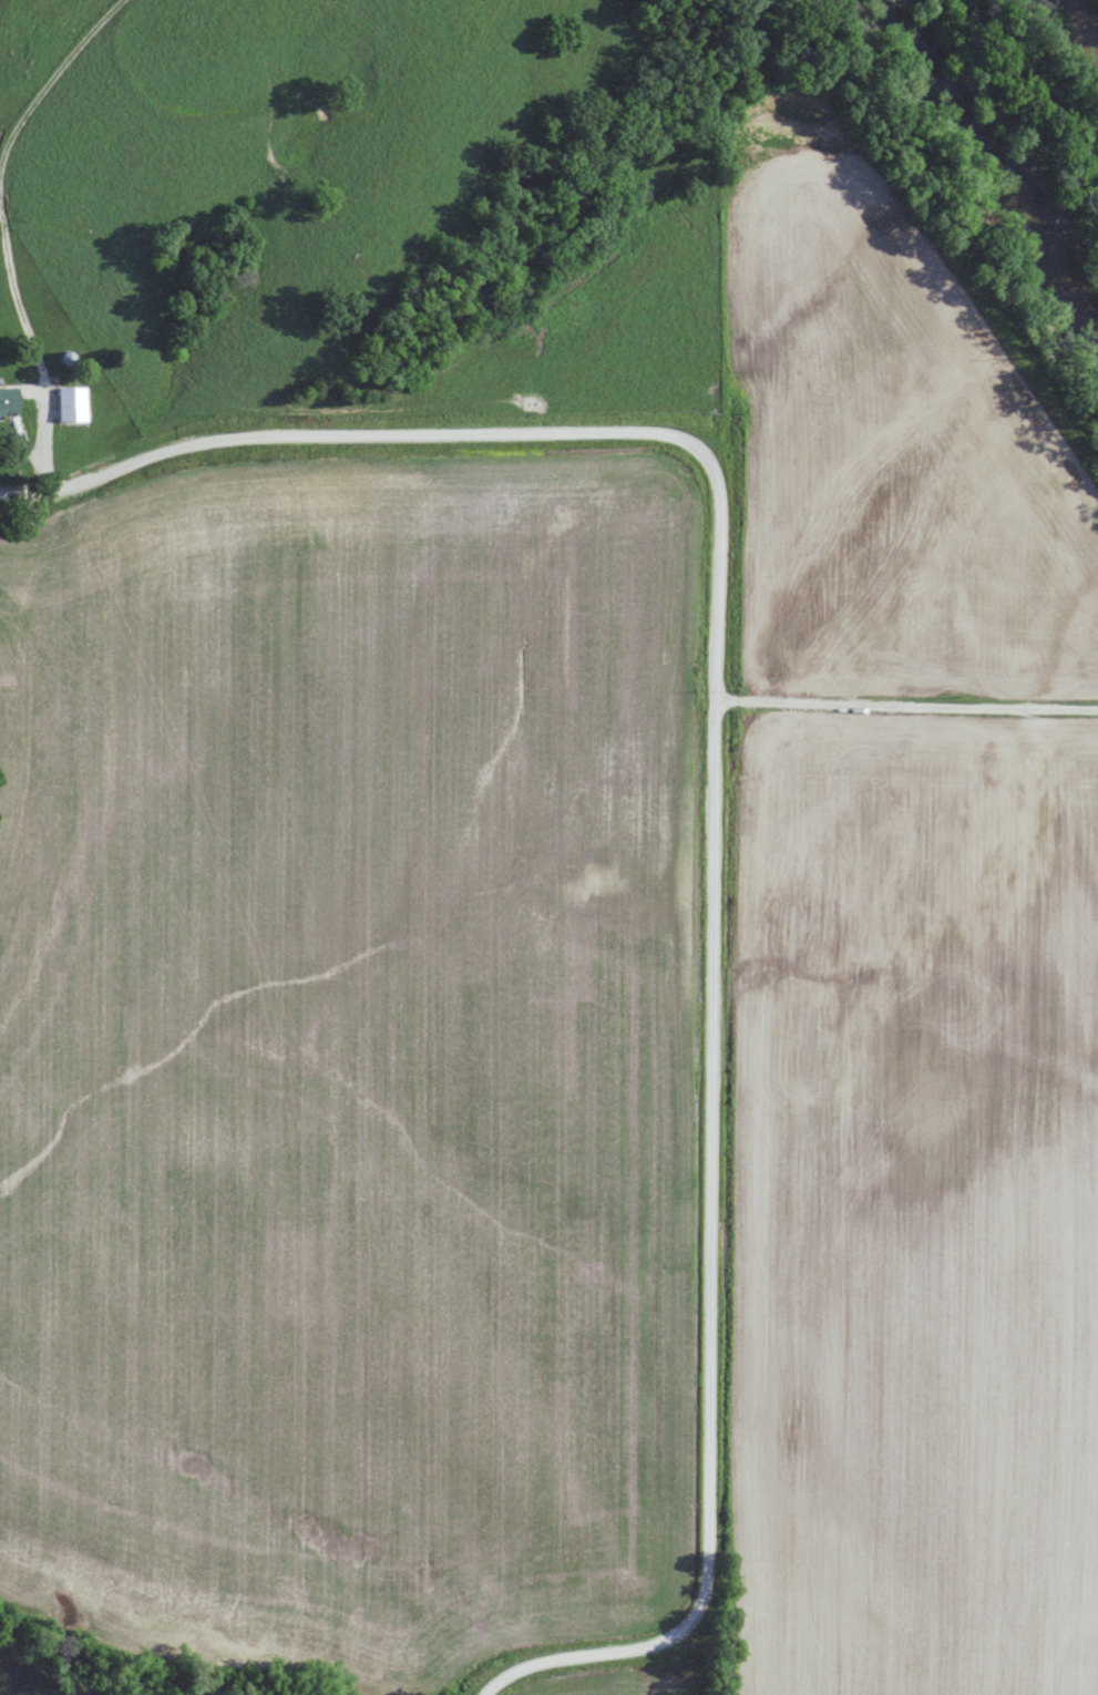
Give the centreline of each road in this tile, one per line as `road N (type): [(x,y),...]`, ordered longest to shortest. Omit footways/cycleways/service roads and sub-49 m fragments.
road 1 (residential): [(475,1694),(522,1665),(653,1643),(687,1619),(704,1580),(747,514),(735,471),(248,477),(94,552),(0,552)]

